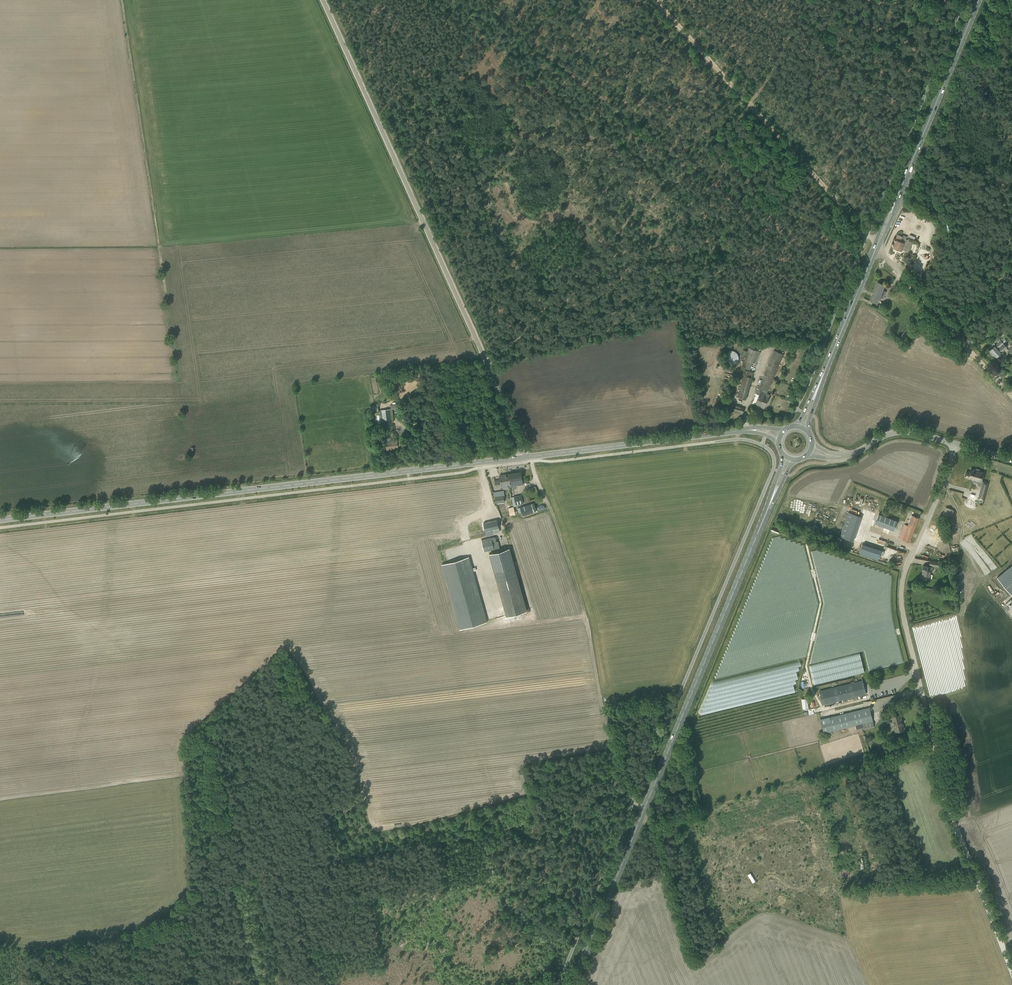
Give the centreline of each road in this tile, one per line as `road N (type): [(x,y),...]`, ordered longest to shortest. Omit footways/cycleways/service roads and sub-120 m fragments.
road 1 (track): [(0,945),(39,948),(117,935),(222,880),(489,835),(629,798),(578,592),(528,462)]
road 2 (unclassified): [(1011,976),(942,789),(904,615),(906,571),(957,444)]
road 3 (secondary): [(0,521),(524,457)]
road 4 (primary): [(572,984),(769,505)]
road 5 (unclassified): [(524,457),(322,0)]
road 6 (track): [(486,365),(682,162)]
road 7 (secondary): [(524,457),(742,431)]
road 8 (primary): [(895,203),(978,0)]
road 9 (unclassified): [(1011,396),(877,246)]
road 10 (primary): [(823,374),(877,246)]
road 11 (tertiary): [(957,444),(896,433),(836,457)]

